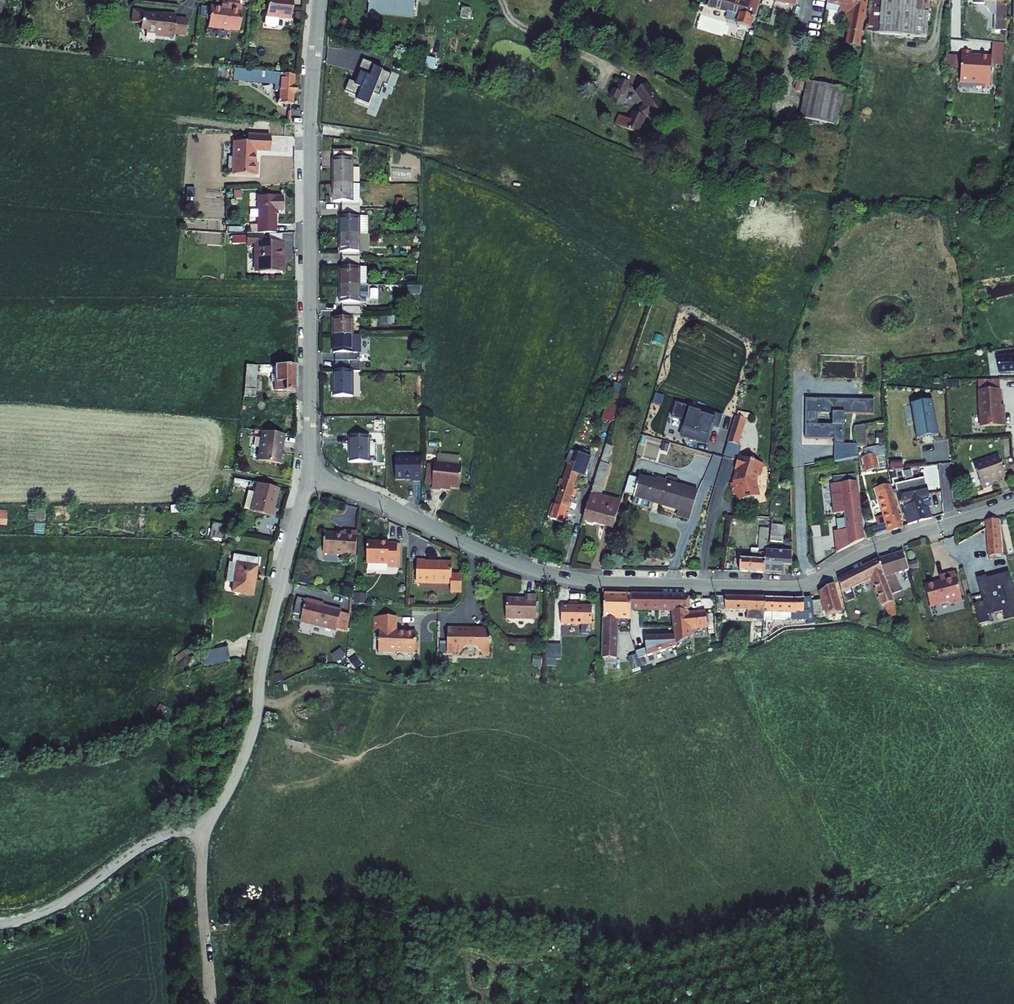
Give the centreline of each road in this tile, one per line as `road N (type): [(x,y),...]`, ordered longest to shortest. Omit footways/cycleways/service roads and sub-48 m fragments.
road 1 (residential): [(1013,503),(884,545),(799,587),(610,583),(509,562),(307,475)]
road 2 (residential): [(320,0),(307,475)]
road 3 (unclassified): [(0,923),(54,909),(140,846),(205,826),(248,745),(260,676)]
road 4 (residential): [(307,475),(260,676)]
road 5 (track): [(205,826),(194,907),(205,1003)]
road 6 (track): [(310,129),(434,151)]

